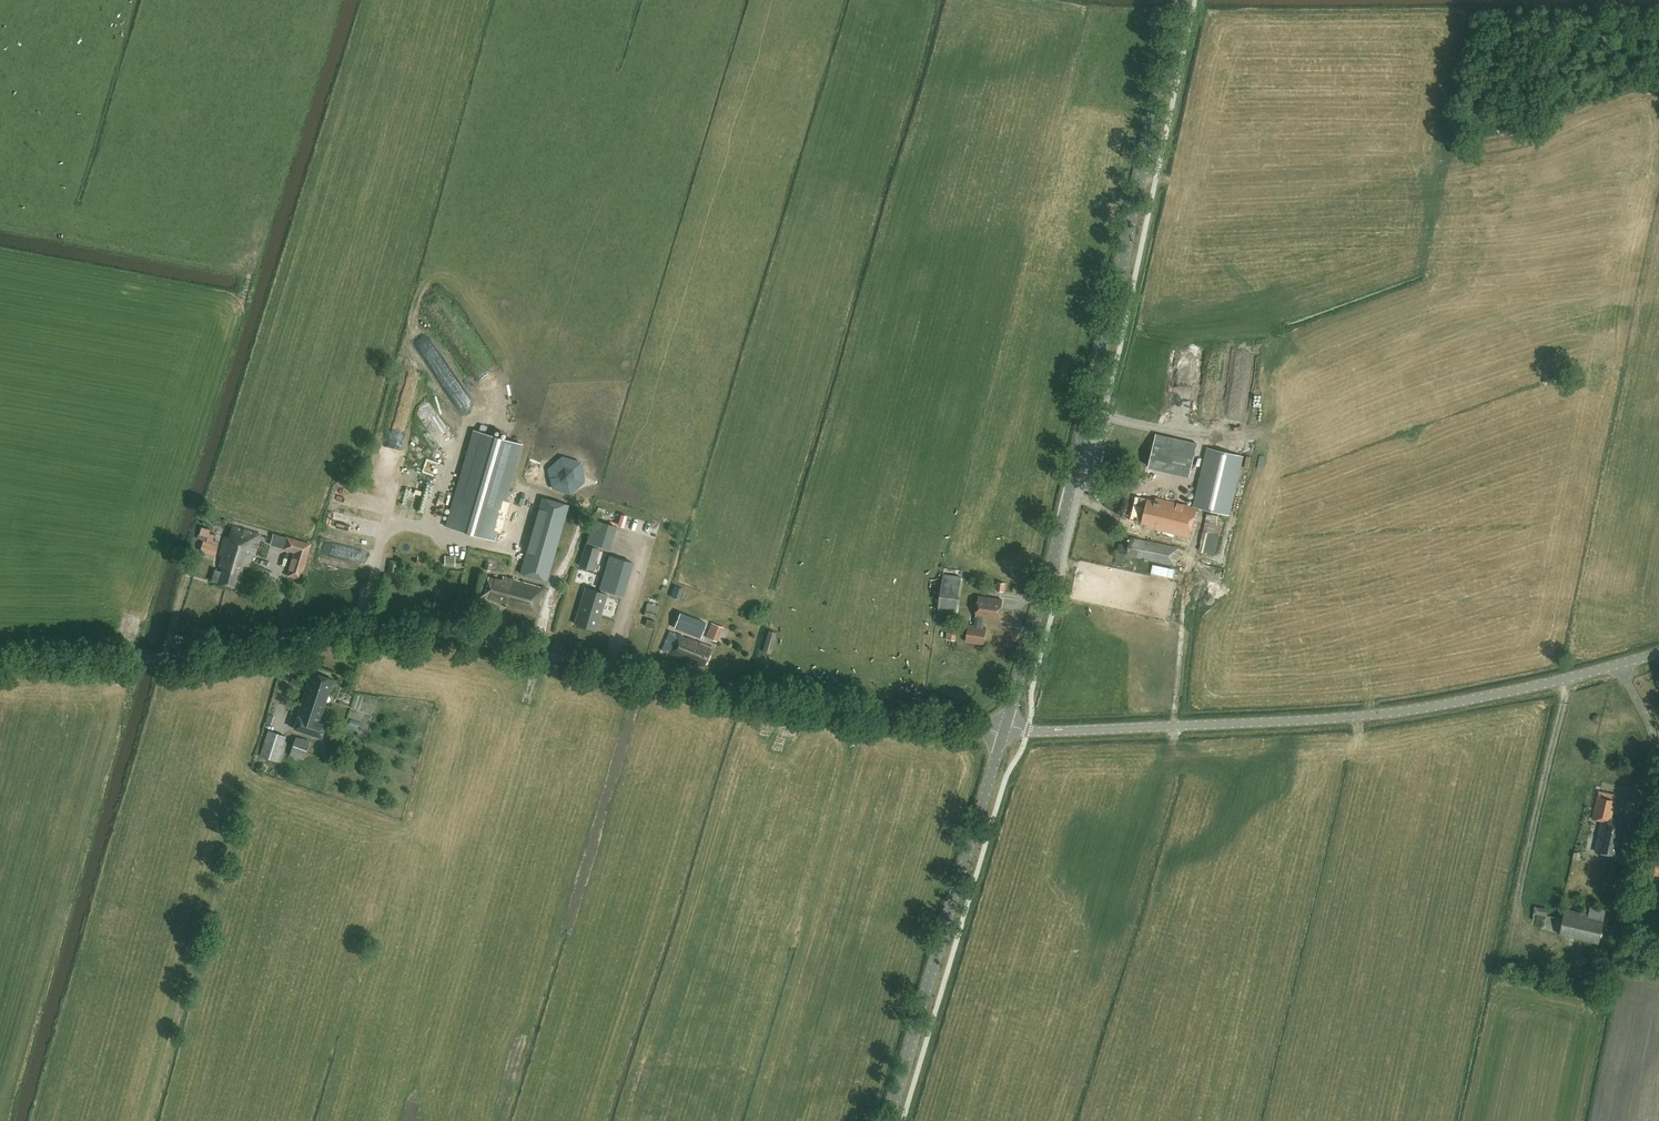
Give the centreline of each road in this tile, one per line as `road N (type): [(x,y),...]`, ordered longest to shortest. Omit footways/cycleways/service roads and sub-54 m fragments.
road 1 (unclassified): [(1005,728),(662,680),(425,629),(163,659),(0,656)]
road 2 (tertiary): [(1005,728),(1038,620),(1180,0)]
road 3 (tertiary): [(1005,728),(1353,716),(1507,691),(1658,653)]
road 4 (tertiary): [(888,1120),(1005,728)]
road 5 (track): [(1561,678),(1563,706),(1519,894),(1527,932),(1558,949)]

